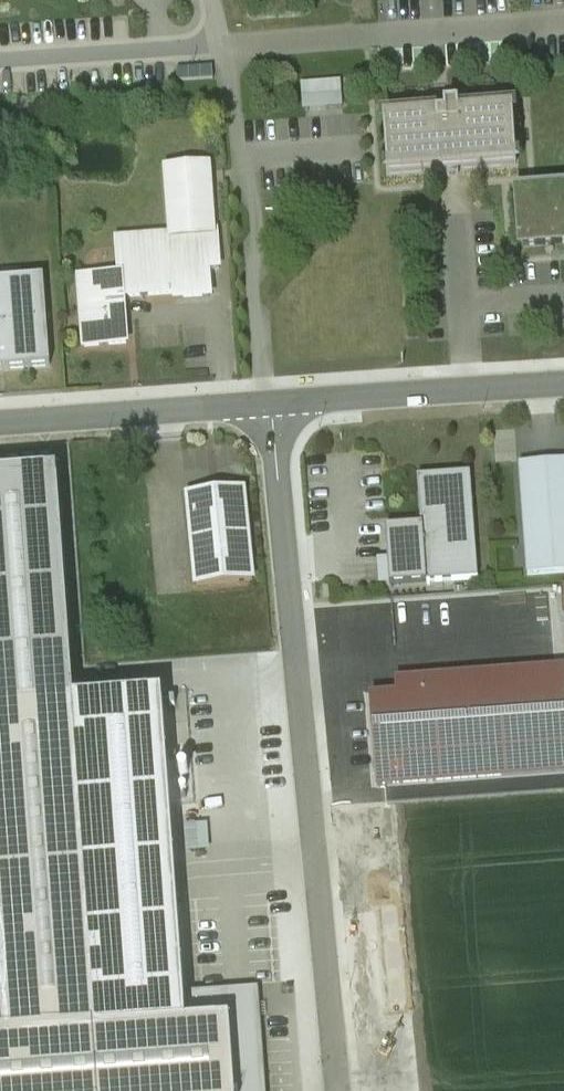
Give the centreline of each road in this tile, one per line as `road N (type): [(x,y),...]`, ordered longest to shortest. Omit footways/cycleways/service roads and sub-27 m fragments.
road 1 (residential): [(270,409),(337,1090)]
road 2 (residential): [(563,387),(270,409)]
road 3 (residential): [(270,409),(0,427)]

